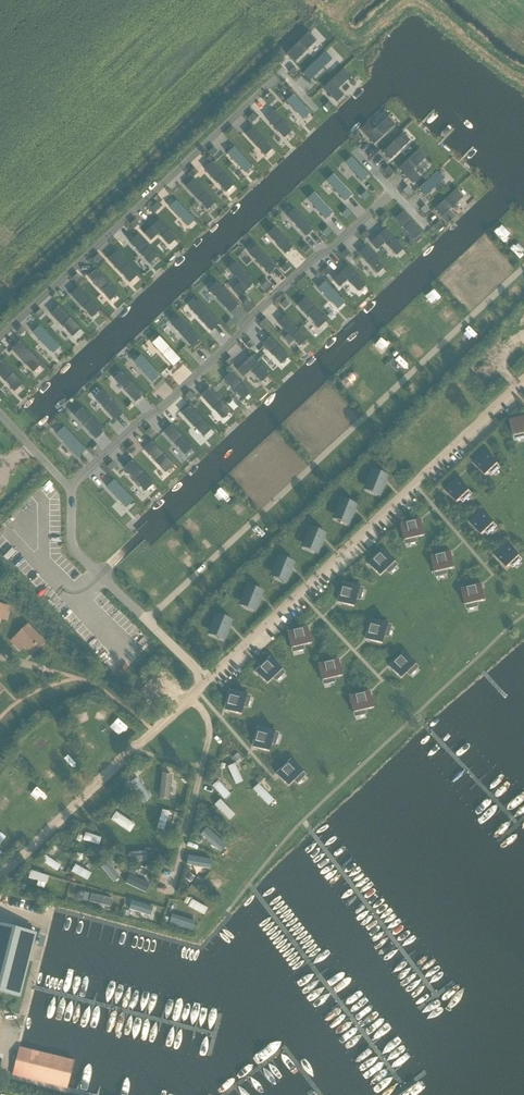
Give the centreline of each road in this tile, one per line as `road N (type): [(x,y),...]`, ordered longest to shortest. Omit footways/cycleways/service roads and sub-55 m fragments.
road 1 (residential): [(148,620),(523,267)]
road 2 (residential): [(70,486),(392,190)]
road 3 (residential): [(208,679),(523,384)]
road 4 (residential): [(0,334),(279,71)]
road 5 (residential): [(0,874),(208,679)]
road 6 (residential): [(148,620),(72,547),(70,486)]
road 7 (track): [(169,889),(201,768)]

